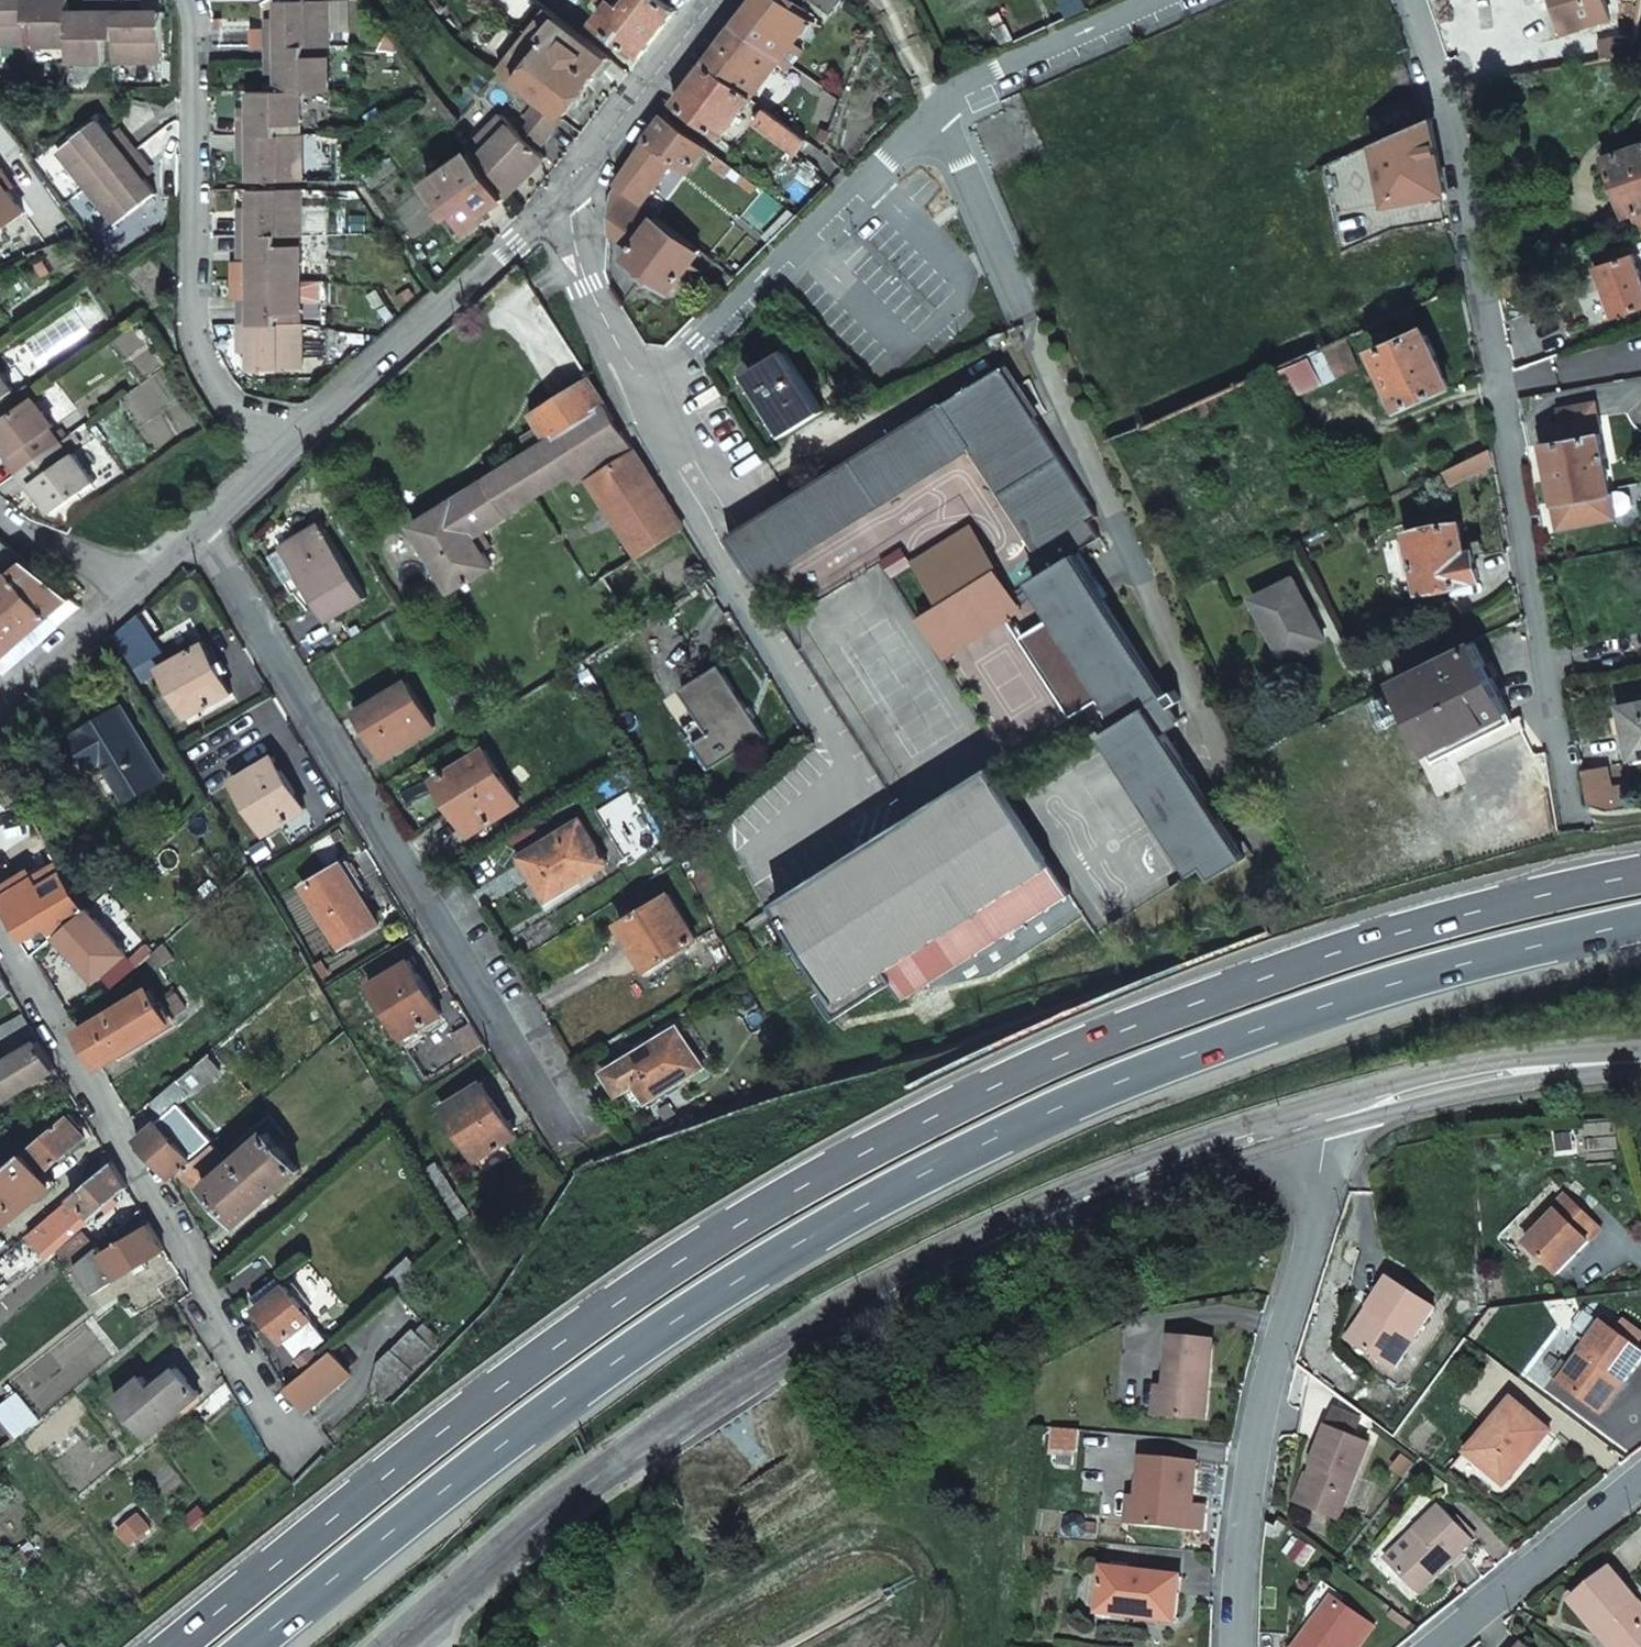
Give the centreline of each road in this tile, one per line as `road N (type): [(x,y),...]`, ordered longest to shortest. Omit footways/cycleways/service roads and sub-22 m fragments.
road 1 (trunk): [(1640,875),(1349,947),(1165,1014),(811,1180),(495,1388),(174,1646)]
road 2 (trunk): [(243,1646),(633,1346),(852,1214),(1138,1075),(1343,1000),(1640,922)]
road 3 (tertiary): [(394,1646),(544,1515),(759,1367),(920,1274),(1102,1192),(1328,1120)]
road 4 (residential): [(1412,0),(1449,108),(1576,815)]
road 5 (residential): [(572,1145),(197,531)]
road 6 (residential): [(640,383),(687,360),(949,100),(1173,0)]
road 7 (residential): [(0,934),(297,1446)]
road 8 (residential): [(1241,1646),(1238,1581),(1264,1400),(1328,1120)]
road 9 (residential): [(796,817),(852,782),(638,416),(640,383)]
road 10 (residential): [(189,0),(197,83),(196,352),(273,458)]
road 11 (tertiary): [(273,458),(565,191)]
road 12 (tertiary): [(1328,1120),(1524,1071),(1640,1063)]
road 13 (residential): [(1435,1646),(1640,1481)]
road 14 (tertiary): [(565,191),(718,0)]
road 15 (residential): [(640,383),(585,284),(565,191)]
road 16 (tertiary): [(0,709),(134,587)]
road 17 (residential): [(134,587),(0,513)]

